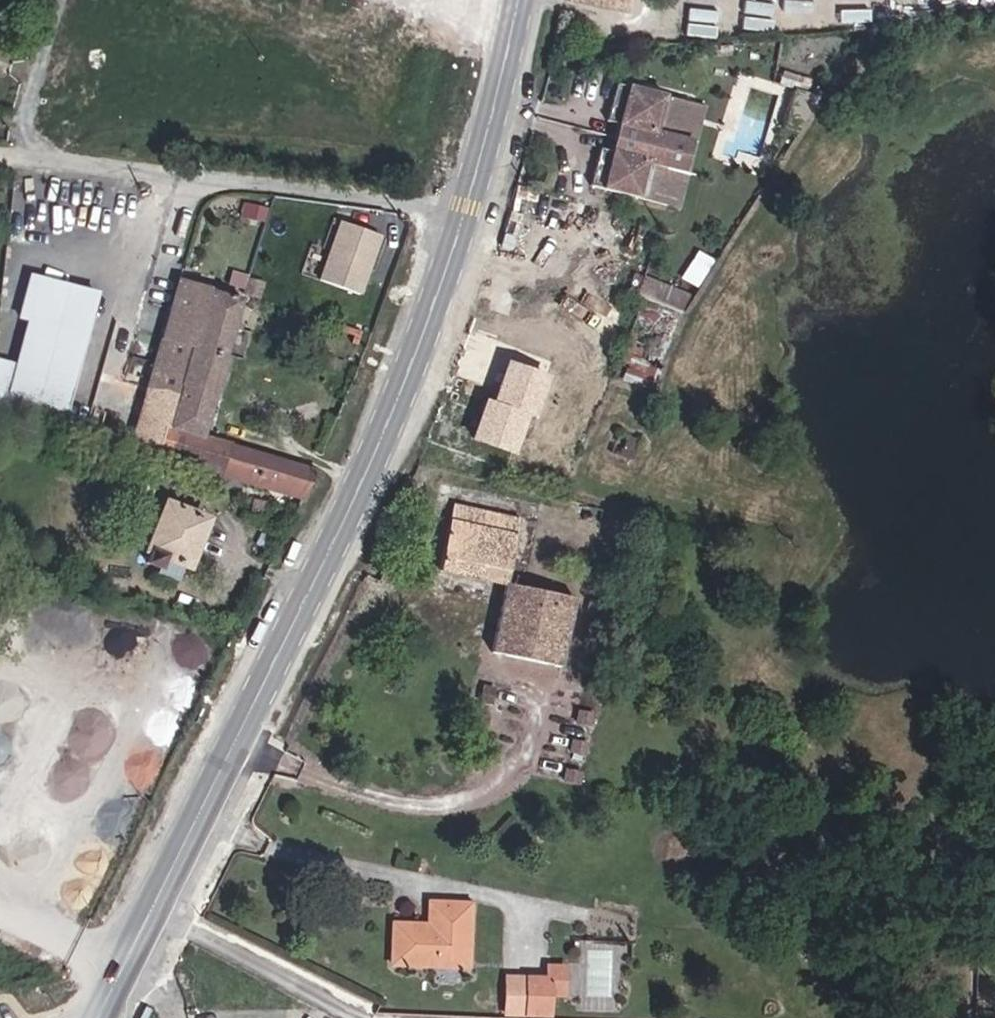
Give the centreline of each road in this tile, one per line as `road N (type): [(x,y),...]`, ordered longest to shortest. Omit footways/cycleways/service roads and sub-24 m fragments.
road 1 (secondary): [(97,1017),(389,429),(494,119),(518,0)]
road 2 (track): [(458,223),(0,156)]
road 3 (track): [(152,907),(364,1017)]

